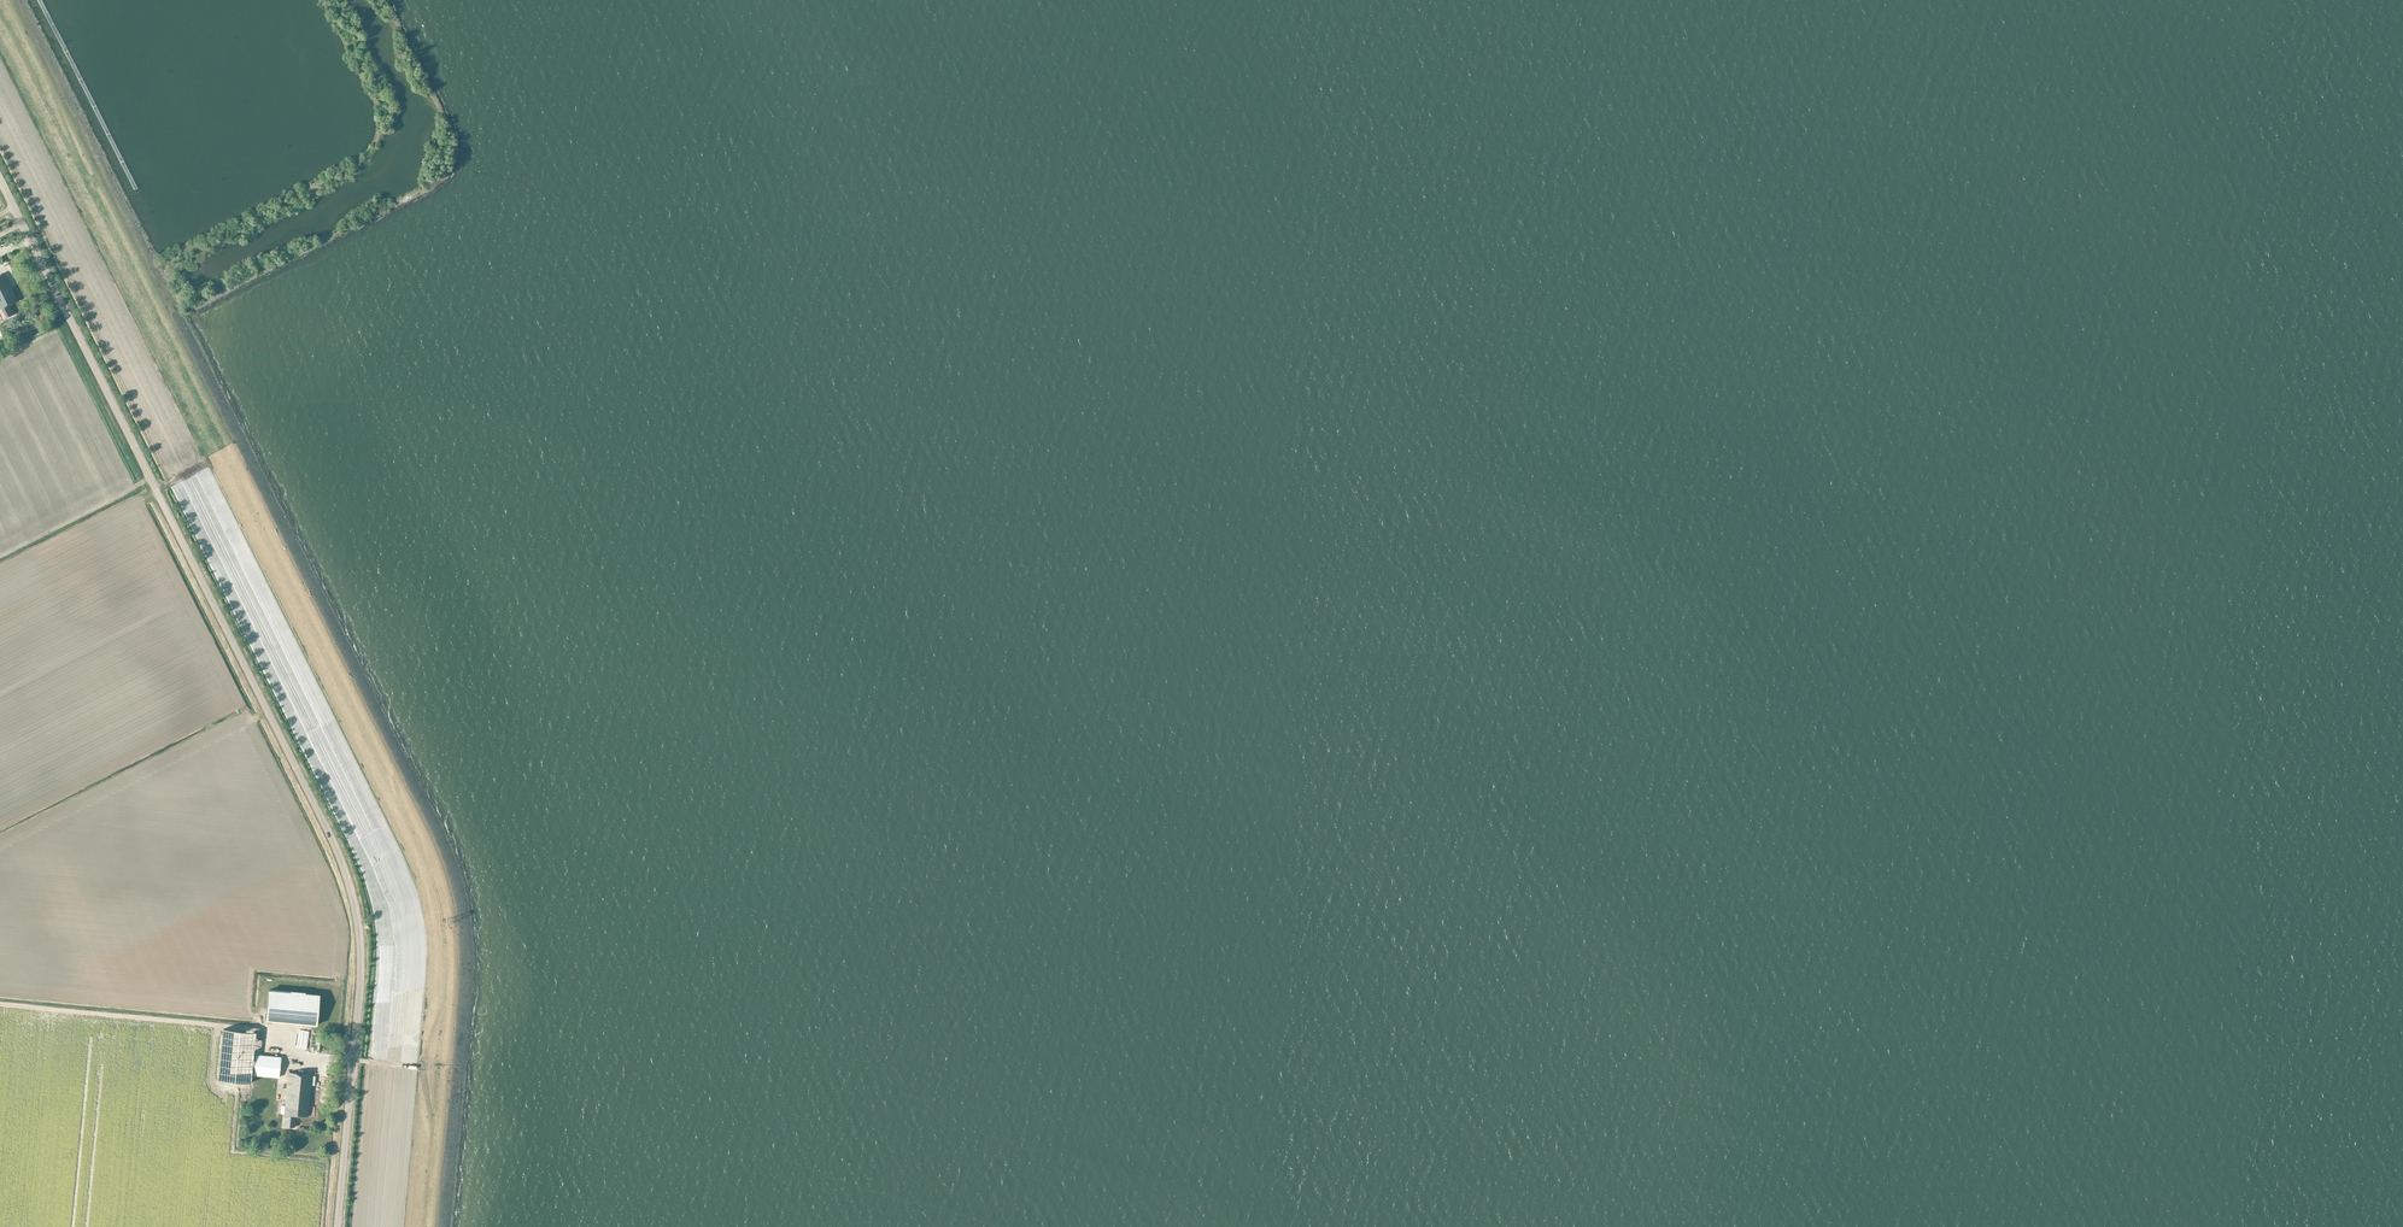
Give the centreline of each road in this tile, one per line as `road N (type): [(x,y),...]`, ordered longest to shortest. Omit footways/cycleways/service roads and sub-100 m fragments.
road 1 (tertiary): [(337,1226),(358,986),(351,886),(0,180)]

